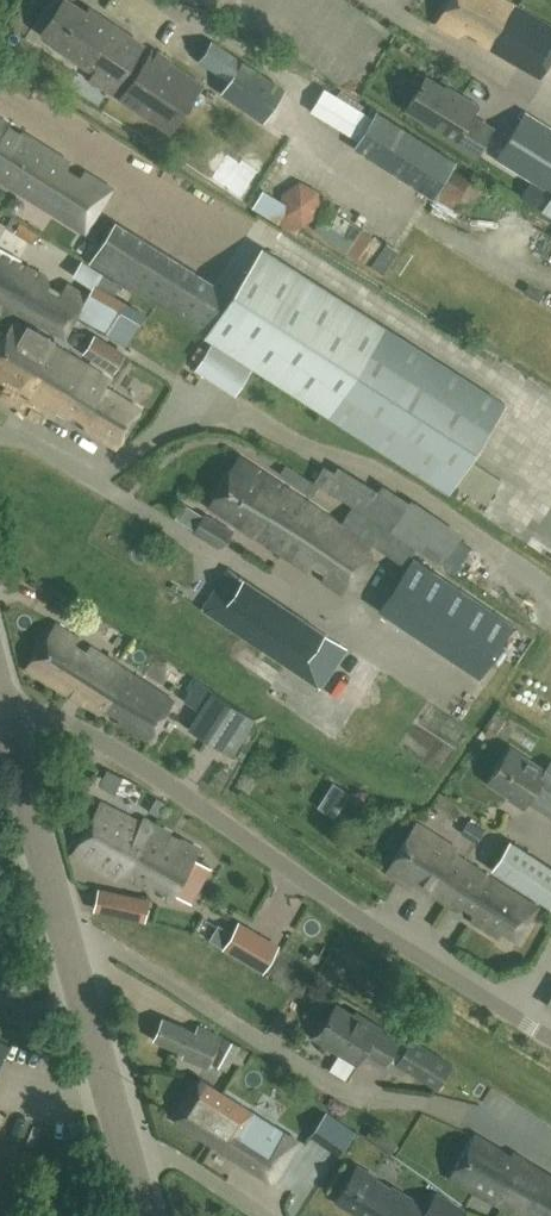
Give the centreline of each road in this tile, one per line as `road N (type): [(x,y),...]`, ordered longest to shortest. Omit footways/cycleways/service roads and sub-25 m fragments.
road 1 (unclassified): [(550,1036),(90,733),(56,725),(8,729)]
road 2 (tertiary): [(148,1215),(8,729)]

